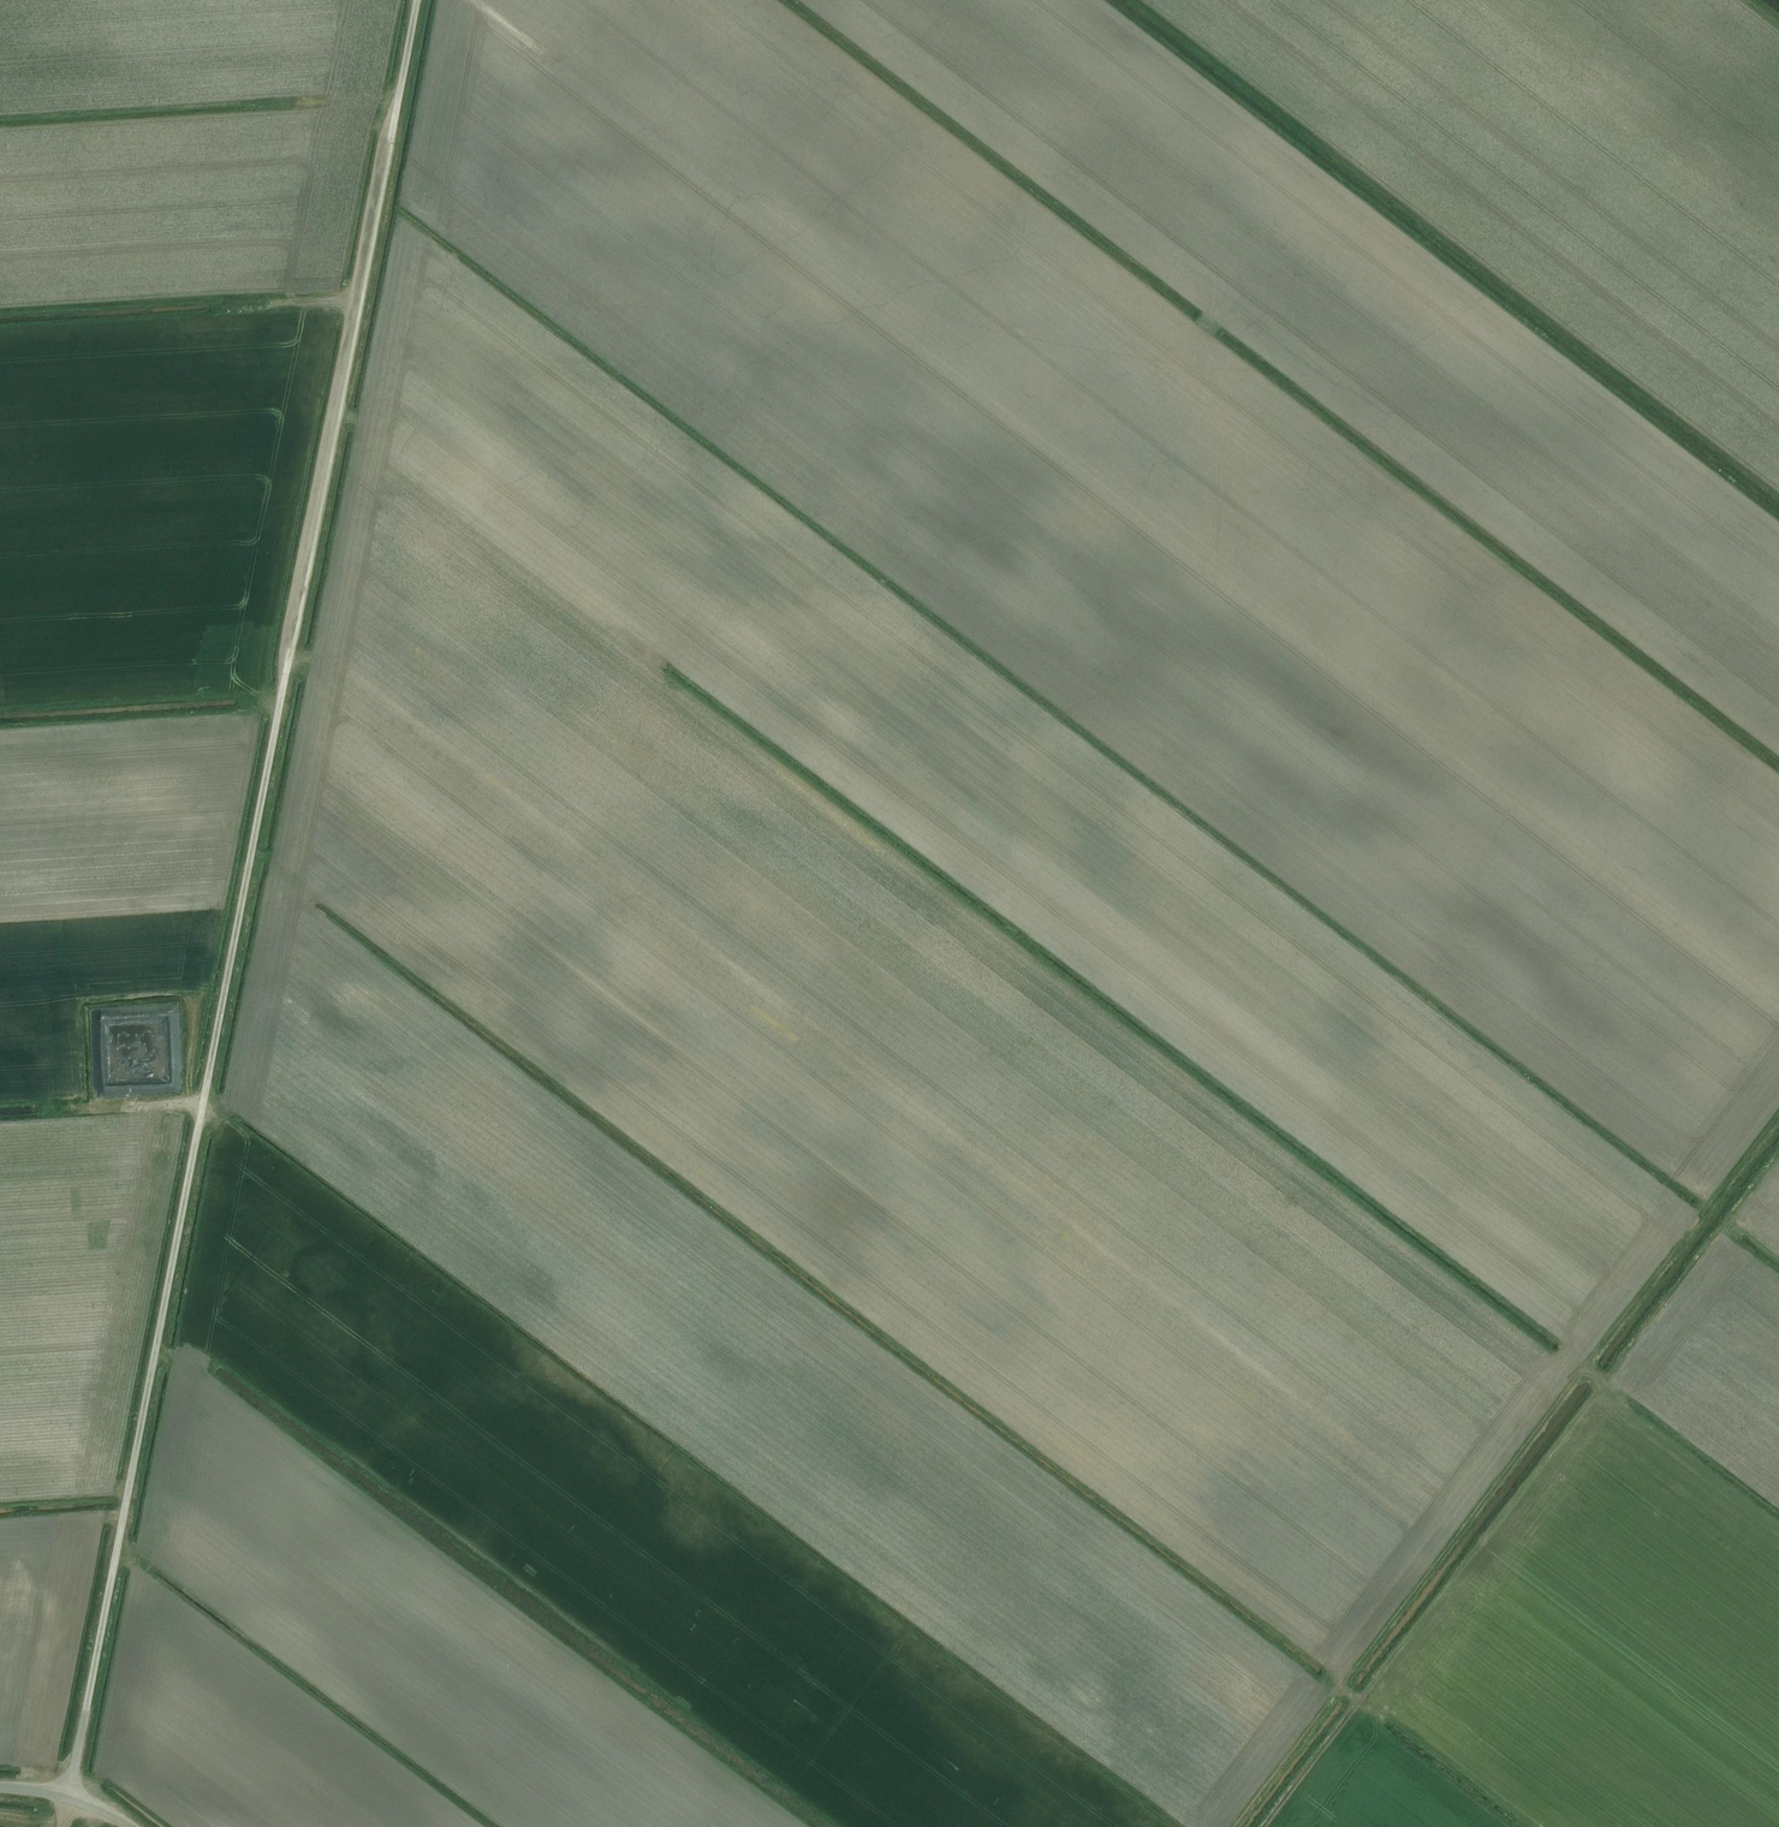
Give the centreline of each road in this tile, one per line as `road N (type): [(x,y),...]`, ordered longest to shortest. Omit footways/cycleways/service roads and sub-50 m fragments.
road 1 (unclassified): [(70,1797),(289,649)]
road 2 (track): [(289,649),(387,139)]
road 3 (unclassified): [(387,139),(414,0)]

